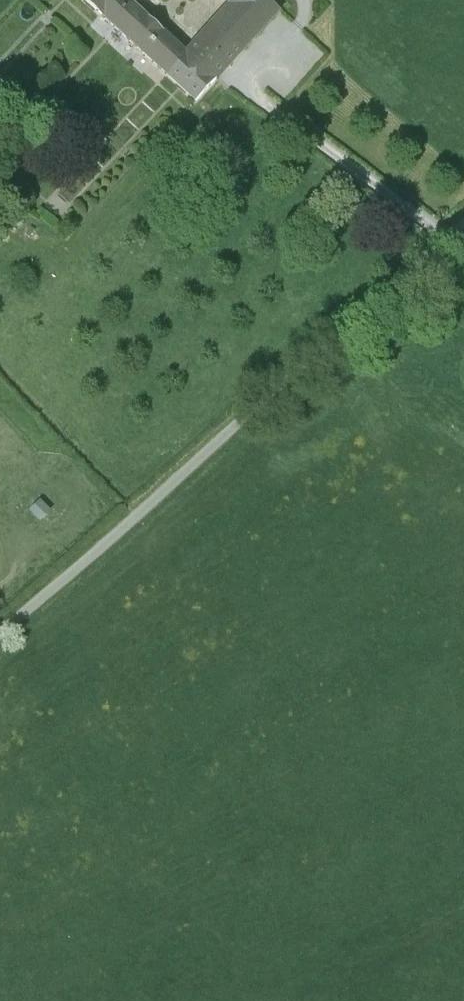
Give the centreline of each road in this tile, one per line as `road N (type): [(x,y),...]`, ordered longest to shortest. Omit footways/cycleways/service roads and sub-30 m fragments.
road 1 (unclassified): [(0,653),(463,233)]

